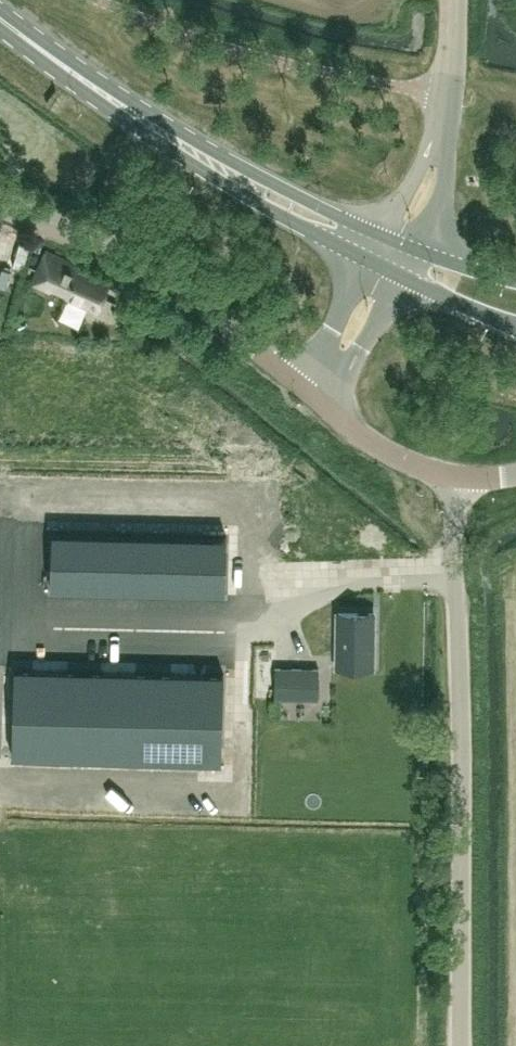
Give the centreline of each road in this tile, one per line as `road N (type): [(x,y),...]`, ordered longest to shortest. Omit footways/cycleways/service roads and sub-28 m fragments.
road 1 (unclassified): [(460,1045),(454,477)]
road 2 (unclassified): [(302,384),(138,256),(0,199)]
road 3 (primary): [(230,170),(123,111),(0,19)]
road 4 (primary): [(230,170),(259,202),(371,261)]
road 5 (primary): [(384,234),(230,170)]
road 6 (unclassified): [(331,409),(405,279)]
road 7 (unclassified): [(454,477),(376,445),(331,409)]
road 8 (unclassified): [(371,261),(302,384)]
road 9 (unclassified): [(439,135),(451,0)]
road 10 (primary): [(405,279),(515,325)]

